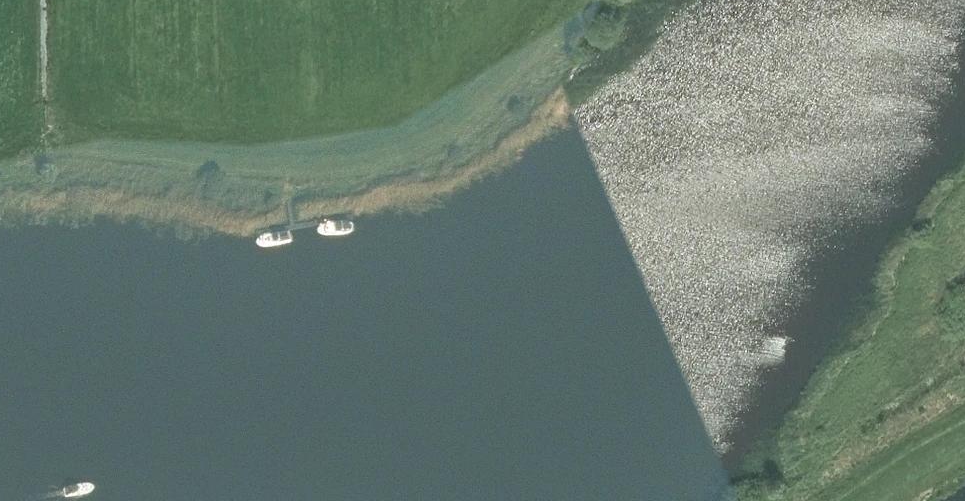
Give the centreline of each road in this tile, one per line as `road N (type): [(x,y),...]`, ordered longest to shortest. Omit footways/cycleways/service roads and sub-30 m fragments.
road 1 (track): [(843,500),(964,422)]

